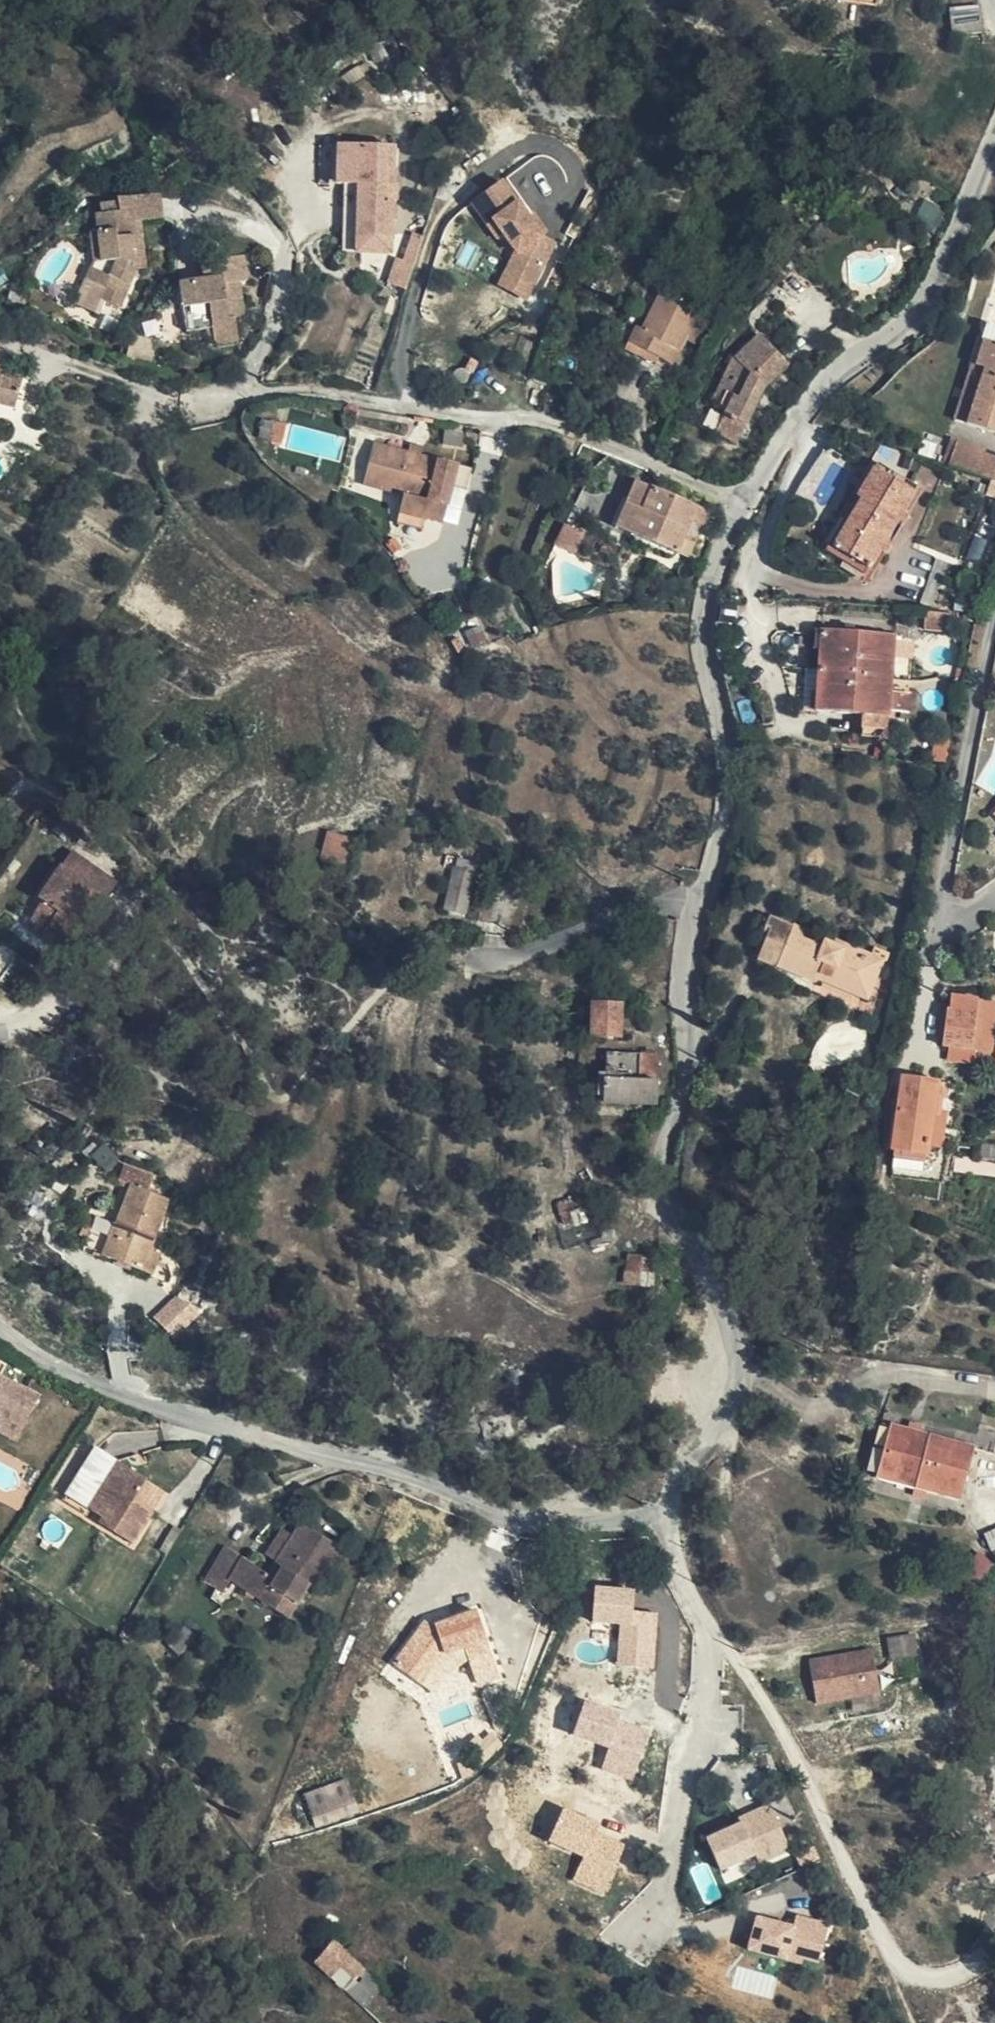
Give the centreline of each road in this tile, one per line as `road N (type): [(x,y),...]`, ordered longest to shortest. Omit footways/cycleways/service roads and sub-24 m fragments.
road 1 (residential): [(994,148),(922,320),(832,378),(748,502),(711,606),(733,803),(704,903),(686,1005),(691,1072),(667,1180),(743,1379),(677,1520)]
road 2 (residential): [(677,1520),(536,1525),(126,1399),(0,1335)]
road 3 (residential): [(677,1520),(681,1582),(794,1739),(903,1978),(971,1969),(994,1953)]

